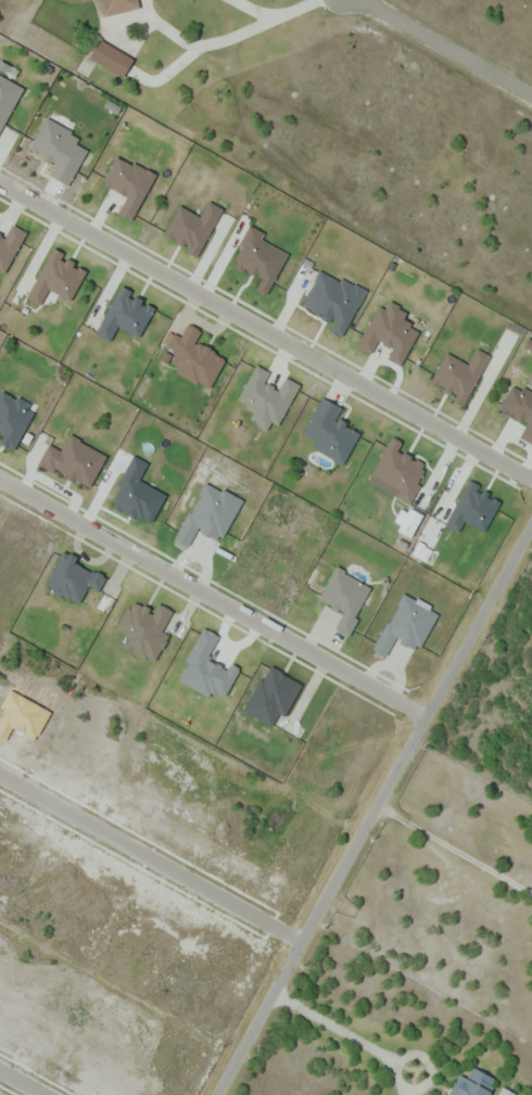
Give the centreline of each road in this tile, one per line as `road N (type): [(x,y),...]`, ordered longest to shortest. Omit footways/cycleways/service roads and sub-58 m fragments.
road 1 (residential): [(531,526),(217,1094)]
road 2 (residential): [(0,181),(531,477)]
road 3 (residential): [(0,479),(427,716)]
road 4 (residential): [(302,941),(0,773)]
road 5 (residential): [(531,95),(361,0)]

